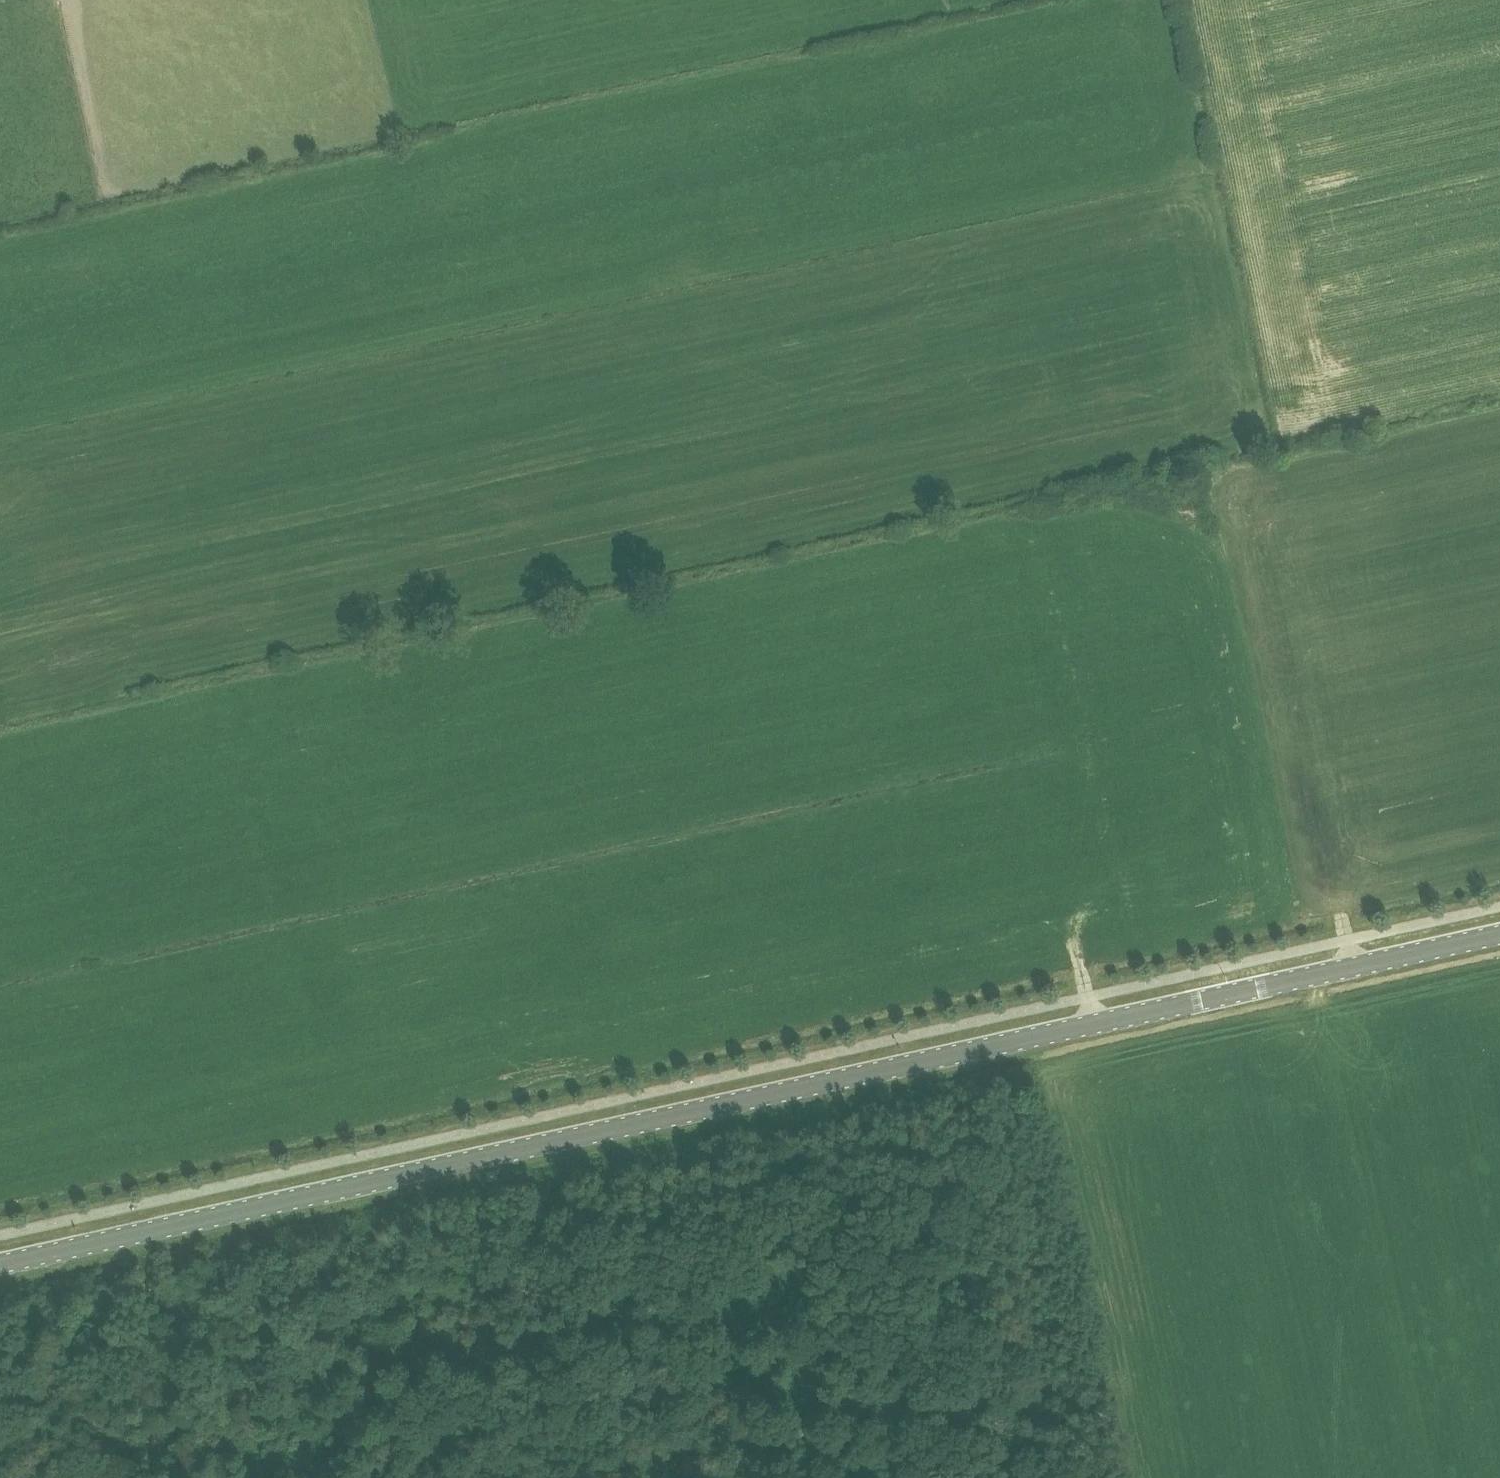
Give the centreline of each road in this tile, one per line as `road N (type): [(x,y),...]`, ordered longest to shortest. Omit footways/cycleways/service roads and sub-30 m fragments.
road 1 (secondary): [(0,1263),(1499,932)]

